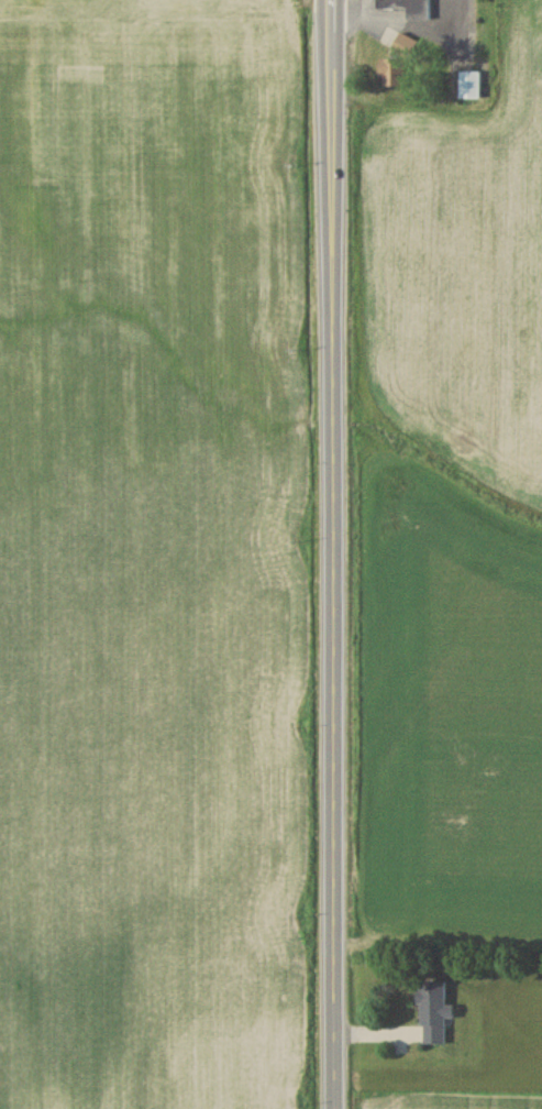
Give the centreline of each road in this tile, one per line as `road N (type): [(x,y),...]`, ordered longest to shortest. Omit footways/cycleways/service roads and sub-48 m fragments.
road 1 (tertiary): [(328,0),(333,1108)]

